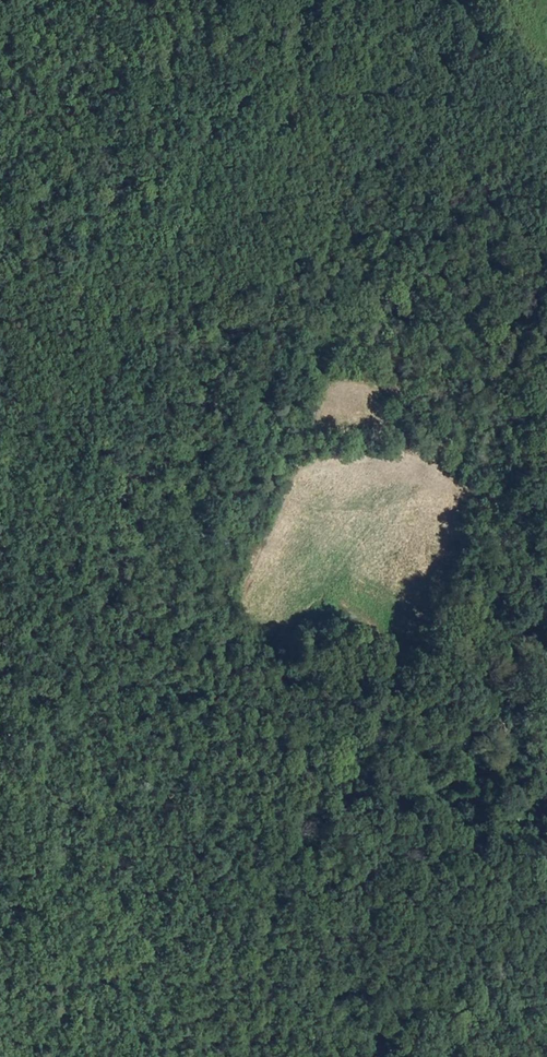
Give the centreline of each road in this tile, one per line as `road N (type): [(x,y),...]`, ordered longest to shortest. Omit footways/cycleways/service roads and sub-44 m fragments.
road 1 (track): [(0,702),(253,1056)]

